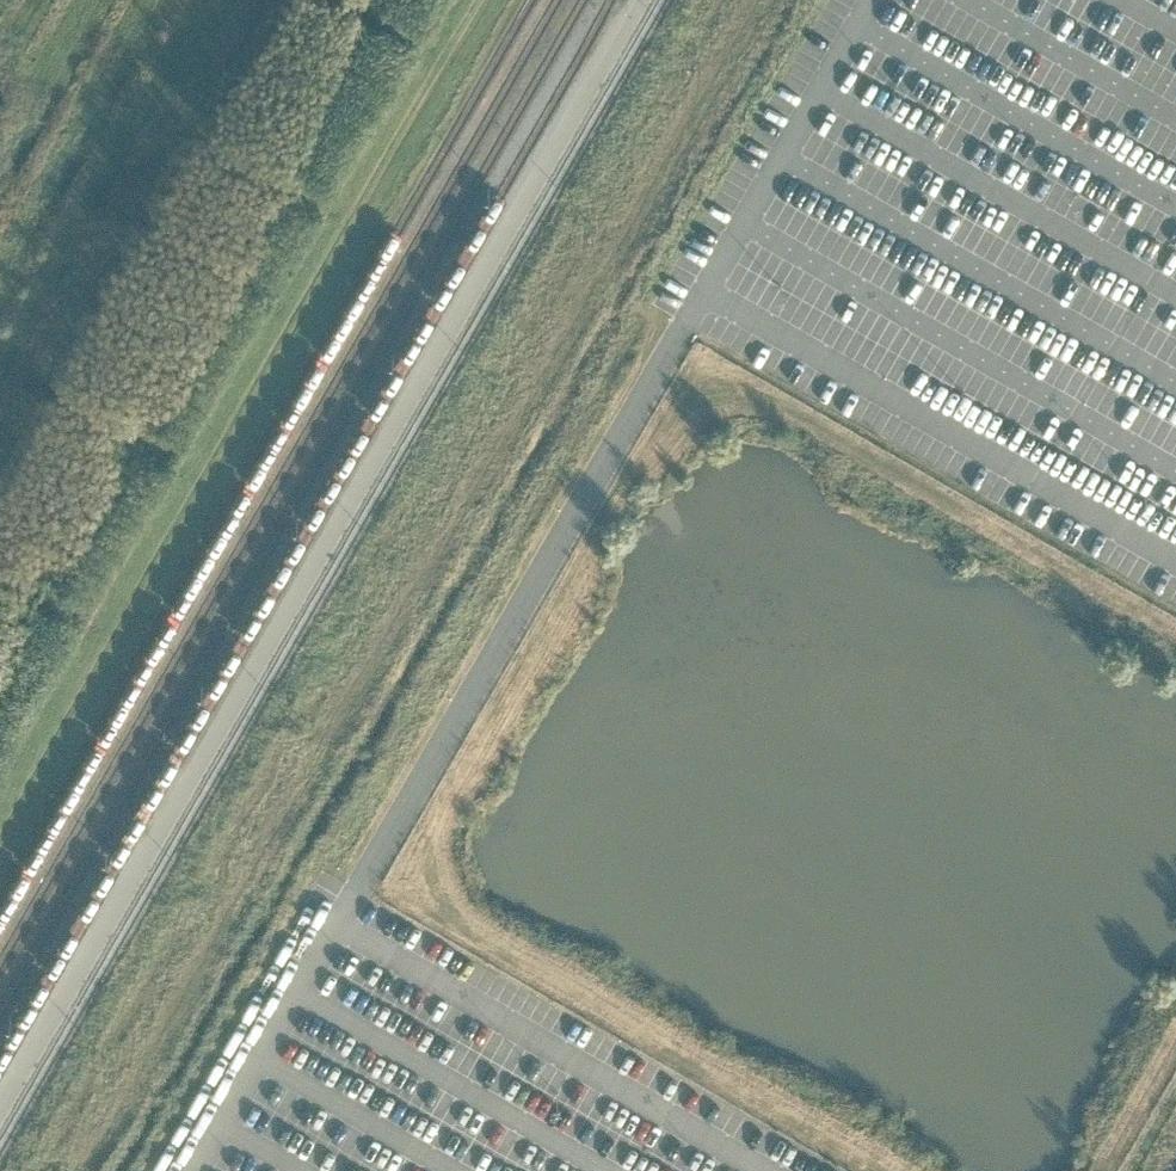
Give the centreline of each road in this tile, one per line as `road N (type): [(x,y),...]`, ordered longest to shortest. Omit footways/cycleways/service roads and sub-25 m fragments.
road 1 (unclassified): [(0,1104),(637,0)]
road 2 (track): [(1175,626),(768,399),(716,393),(683,406),(653,433),(430,836),(426,861)]
road 3 (track): [(359,888),(430,886),(482,942),(877,1170)]
road 4 (track): [(1108,1170),(1175,1054)]

